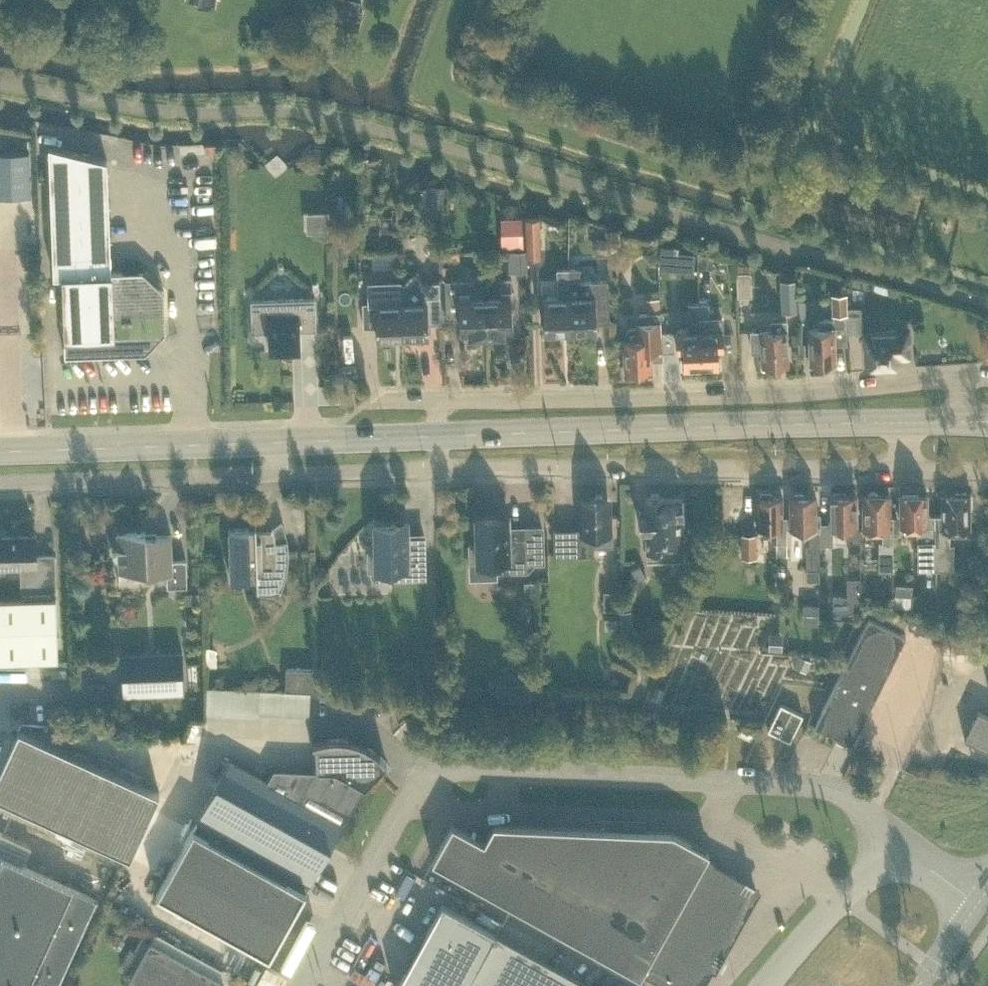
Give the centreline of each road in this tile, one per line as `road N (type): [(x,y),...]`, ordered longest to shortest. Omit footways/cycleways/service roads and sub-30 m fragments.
road 1 (unclassified): [(304,985),(422,779),(460,768),(819,785),(849,798),(904,844)]
road 2 (residential): [(955,380),(777,392),(441,398)]
road 3 (unclassified): [(442,467),(906,469)]
road 4 (secondary): [(442,434),(903,422)]
road 5 (secondary): [(0,450),(442,434)]
road 6 (unclassified): [(0,482),(442,467)]
road 7 (unclassified): [(768,985),(904,844)]

